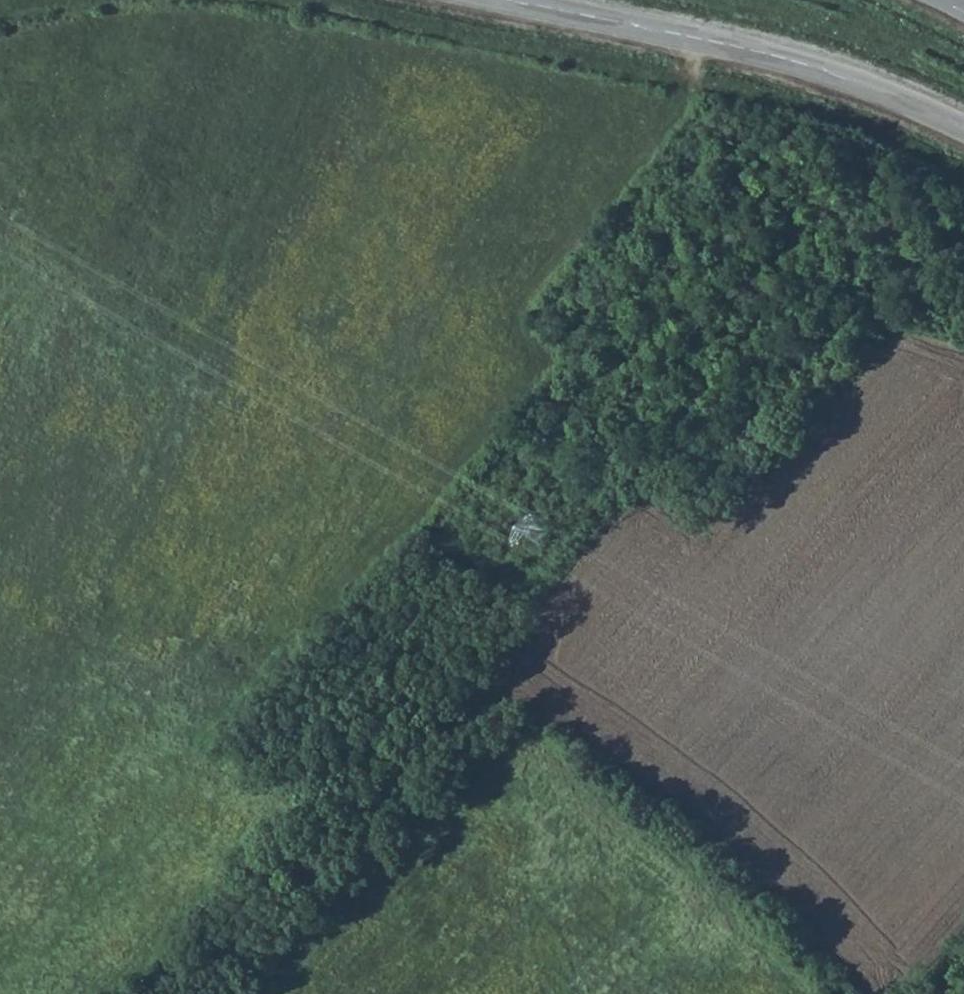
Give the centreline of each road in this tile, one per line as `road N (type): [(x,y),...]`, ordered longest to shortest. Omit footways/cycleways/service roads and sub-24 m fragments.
road 1 (tertiary): [(963,129),(882,89),(759,50),(531,0)]

